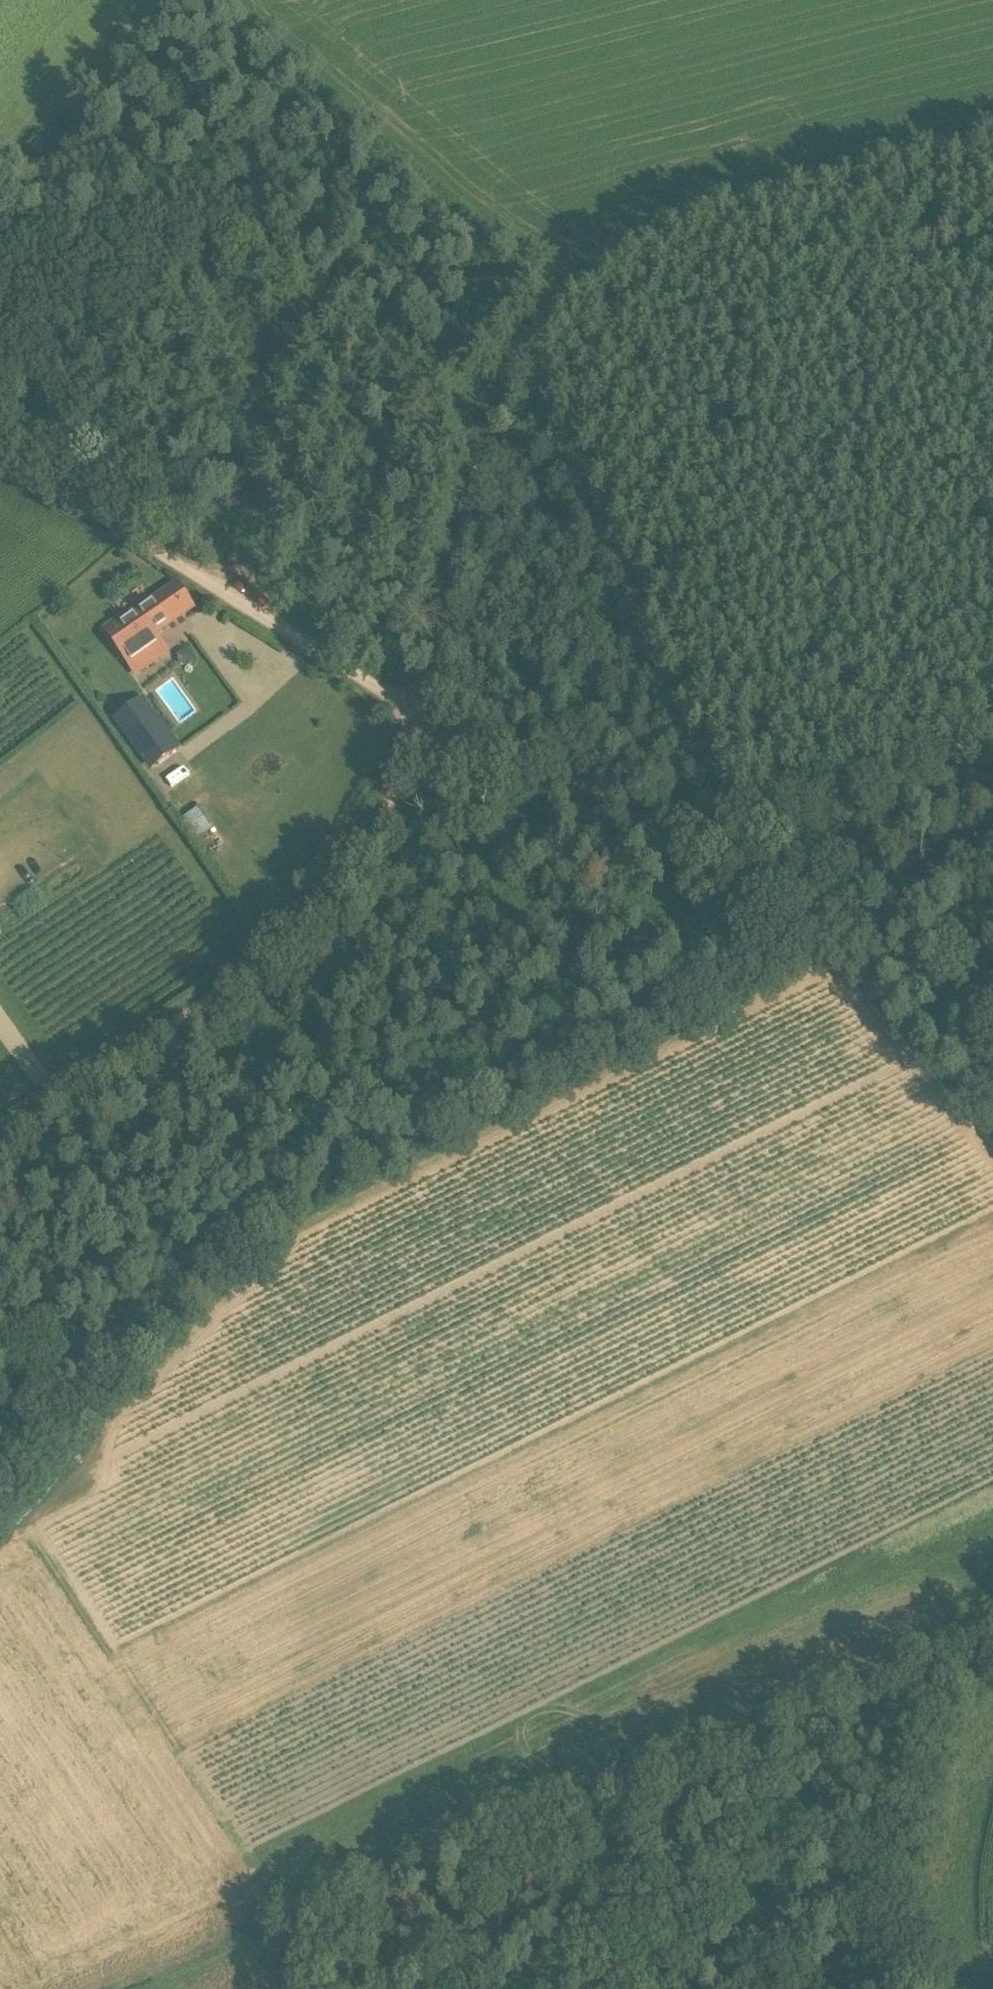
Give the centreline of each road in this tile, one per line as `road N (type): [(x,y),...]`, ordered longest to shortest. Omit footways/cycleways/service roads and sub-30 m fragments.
road 1 (track): [(407,716),(510,395),(561,311),(646,242),(700,217),(765,193),(992,140)]
road 2 (track): [(992,1143),(826,960),(691,840),(600,792),(407,716)]
road 3 (track): [(0,1150),(237,990),(362,841),(407,716)]
road 4 (track): [(0,454),(407,716)]

